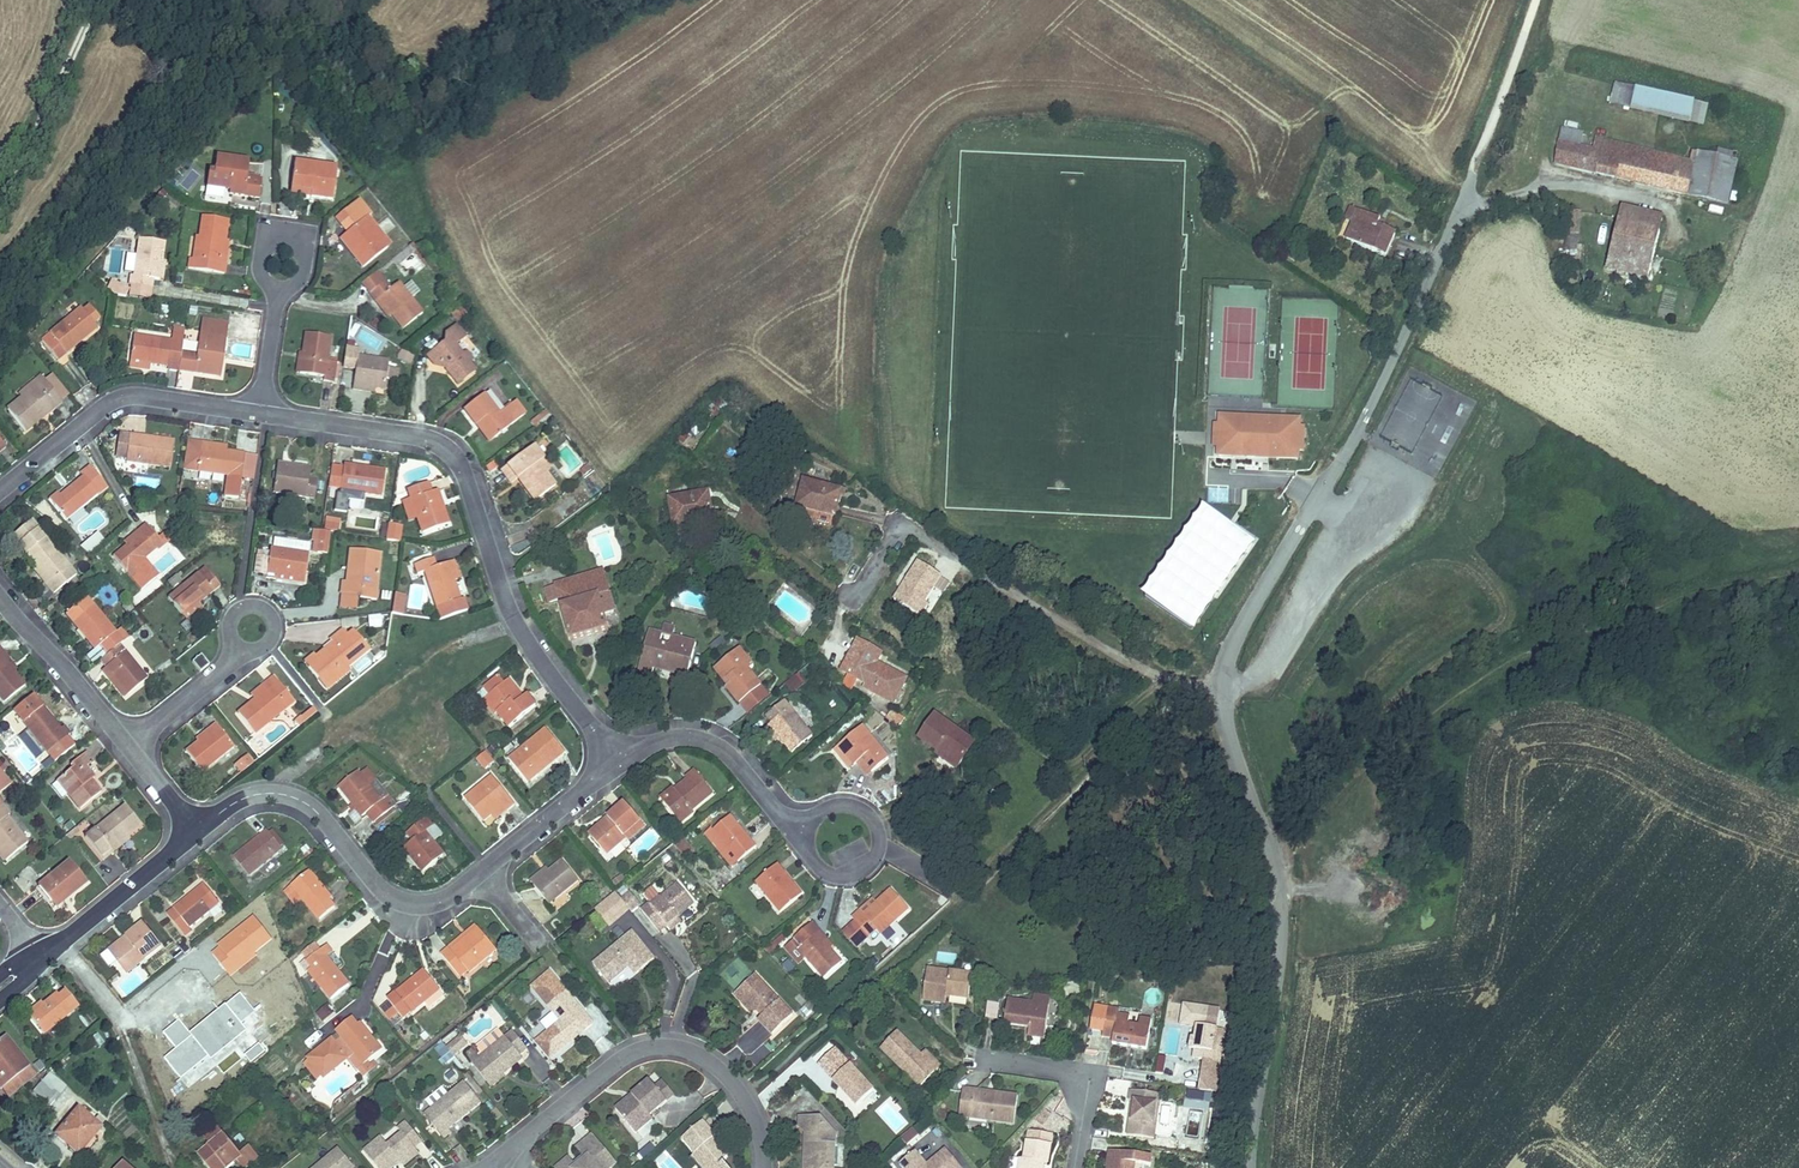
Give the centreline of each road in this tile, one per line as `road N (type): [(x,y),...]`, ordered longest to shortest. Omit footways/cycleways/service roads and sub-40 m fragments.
road 1 (residential): [(1250,1167),(1255,1082),(1279,955),(1280,888),(1274,850),(1228,729),(1225,670),(1246,618),(1389,367),(1478,158)]
road 2 (residential): [(617,760),(529,645),(454,455),(436,438),(265,408)]
road 3 (residential): [(192,834),(232,800),(289,796),(313,809),(386,899),(402,911),(436,913),(617,760)]
road 4 (residential): [(762,1167),(760,1134),(742,1095),(718,1068),(676,1047),(622,1059),(516,1147),(508,1167)]
road 5 (residential): [(265,408),(131,394),(109,403),(0,494)]
road 6 (residential): [(617,760),(664,738),(718,745),(809,827)]
road 7 (residential): [(809,827),(808,852),(824,872),(851,877),(878,854),(877,825),(865,811),(836,805),(814,818)]
road 8 (residential): [(0,596),(126,747)]
road 9 (residential): [(1078,1167),(1083,1116),(1077,1074),(984,1060)]
road 10 (residential): [(277,298),(312,280),(314,237),(256,233),(250,274)]
road 11 (residential): [(59,940),(192,834)]
road 12 (residential): [(126,747),(239,648)]
road 13 (residential): [(239,648),(267,645),(270,613),(239,606),(230,615),(230,639)]

